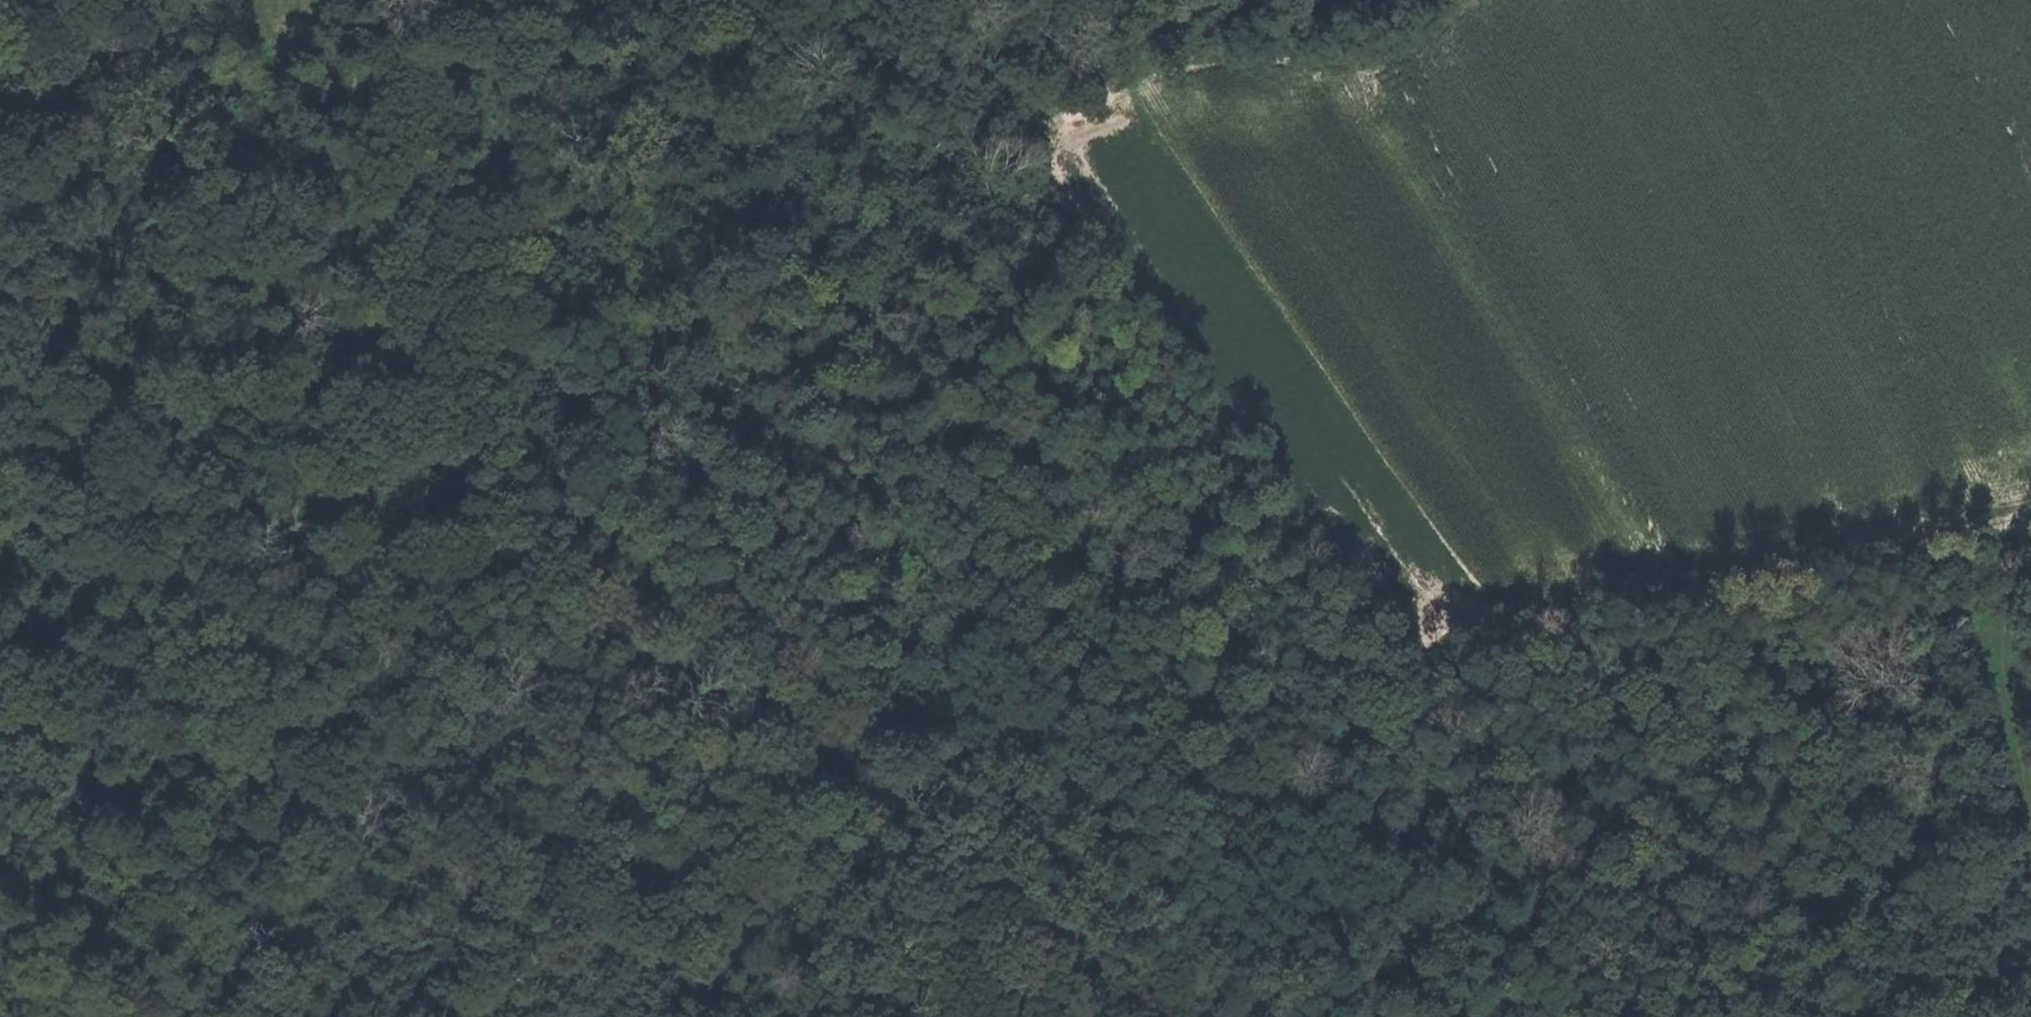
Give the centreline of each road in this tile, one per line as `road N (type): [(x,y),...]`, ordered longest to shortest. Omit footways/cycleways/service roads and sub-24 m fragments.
road 1 (track): [(1513,616),(2030,514)]
road 2 (track): [(0,431),(156,483),(487,489)]

